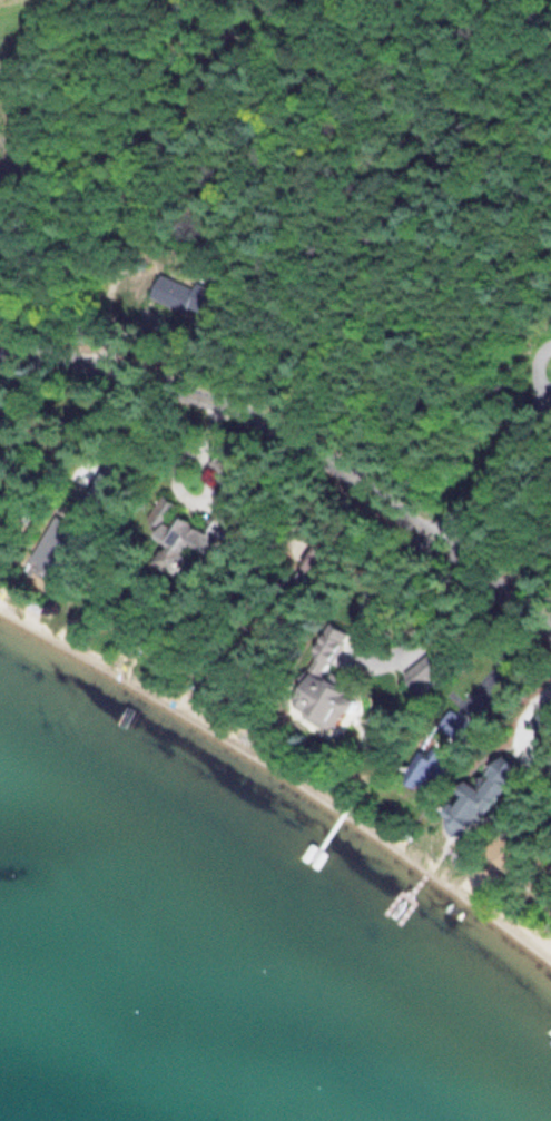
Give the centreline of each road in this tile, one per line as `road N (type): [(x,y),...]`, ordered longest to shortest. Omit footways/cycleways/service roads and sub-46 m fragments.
road 1 (residential): [(0,344),(262,415),(312,444),(550,627)]

